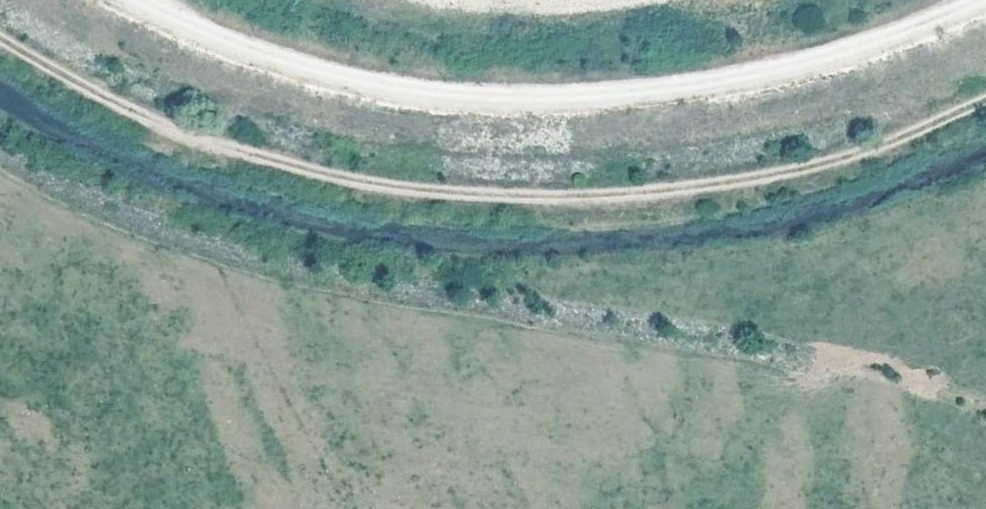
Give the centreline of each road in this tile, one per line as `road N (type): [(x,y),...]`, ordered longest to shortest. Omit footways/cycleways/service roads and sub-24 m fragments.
road 1 (track): [(985,98),(877,146),(757,176),(579,195),(462,194),(318,173),(162,124),(0,39)]
road 2 (track): [(136,0),(278,60),(502,98),(670,90),(759,75),(982,0)]

